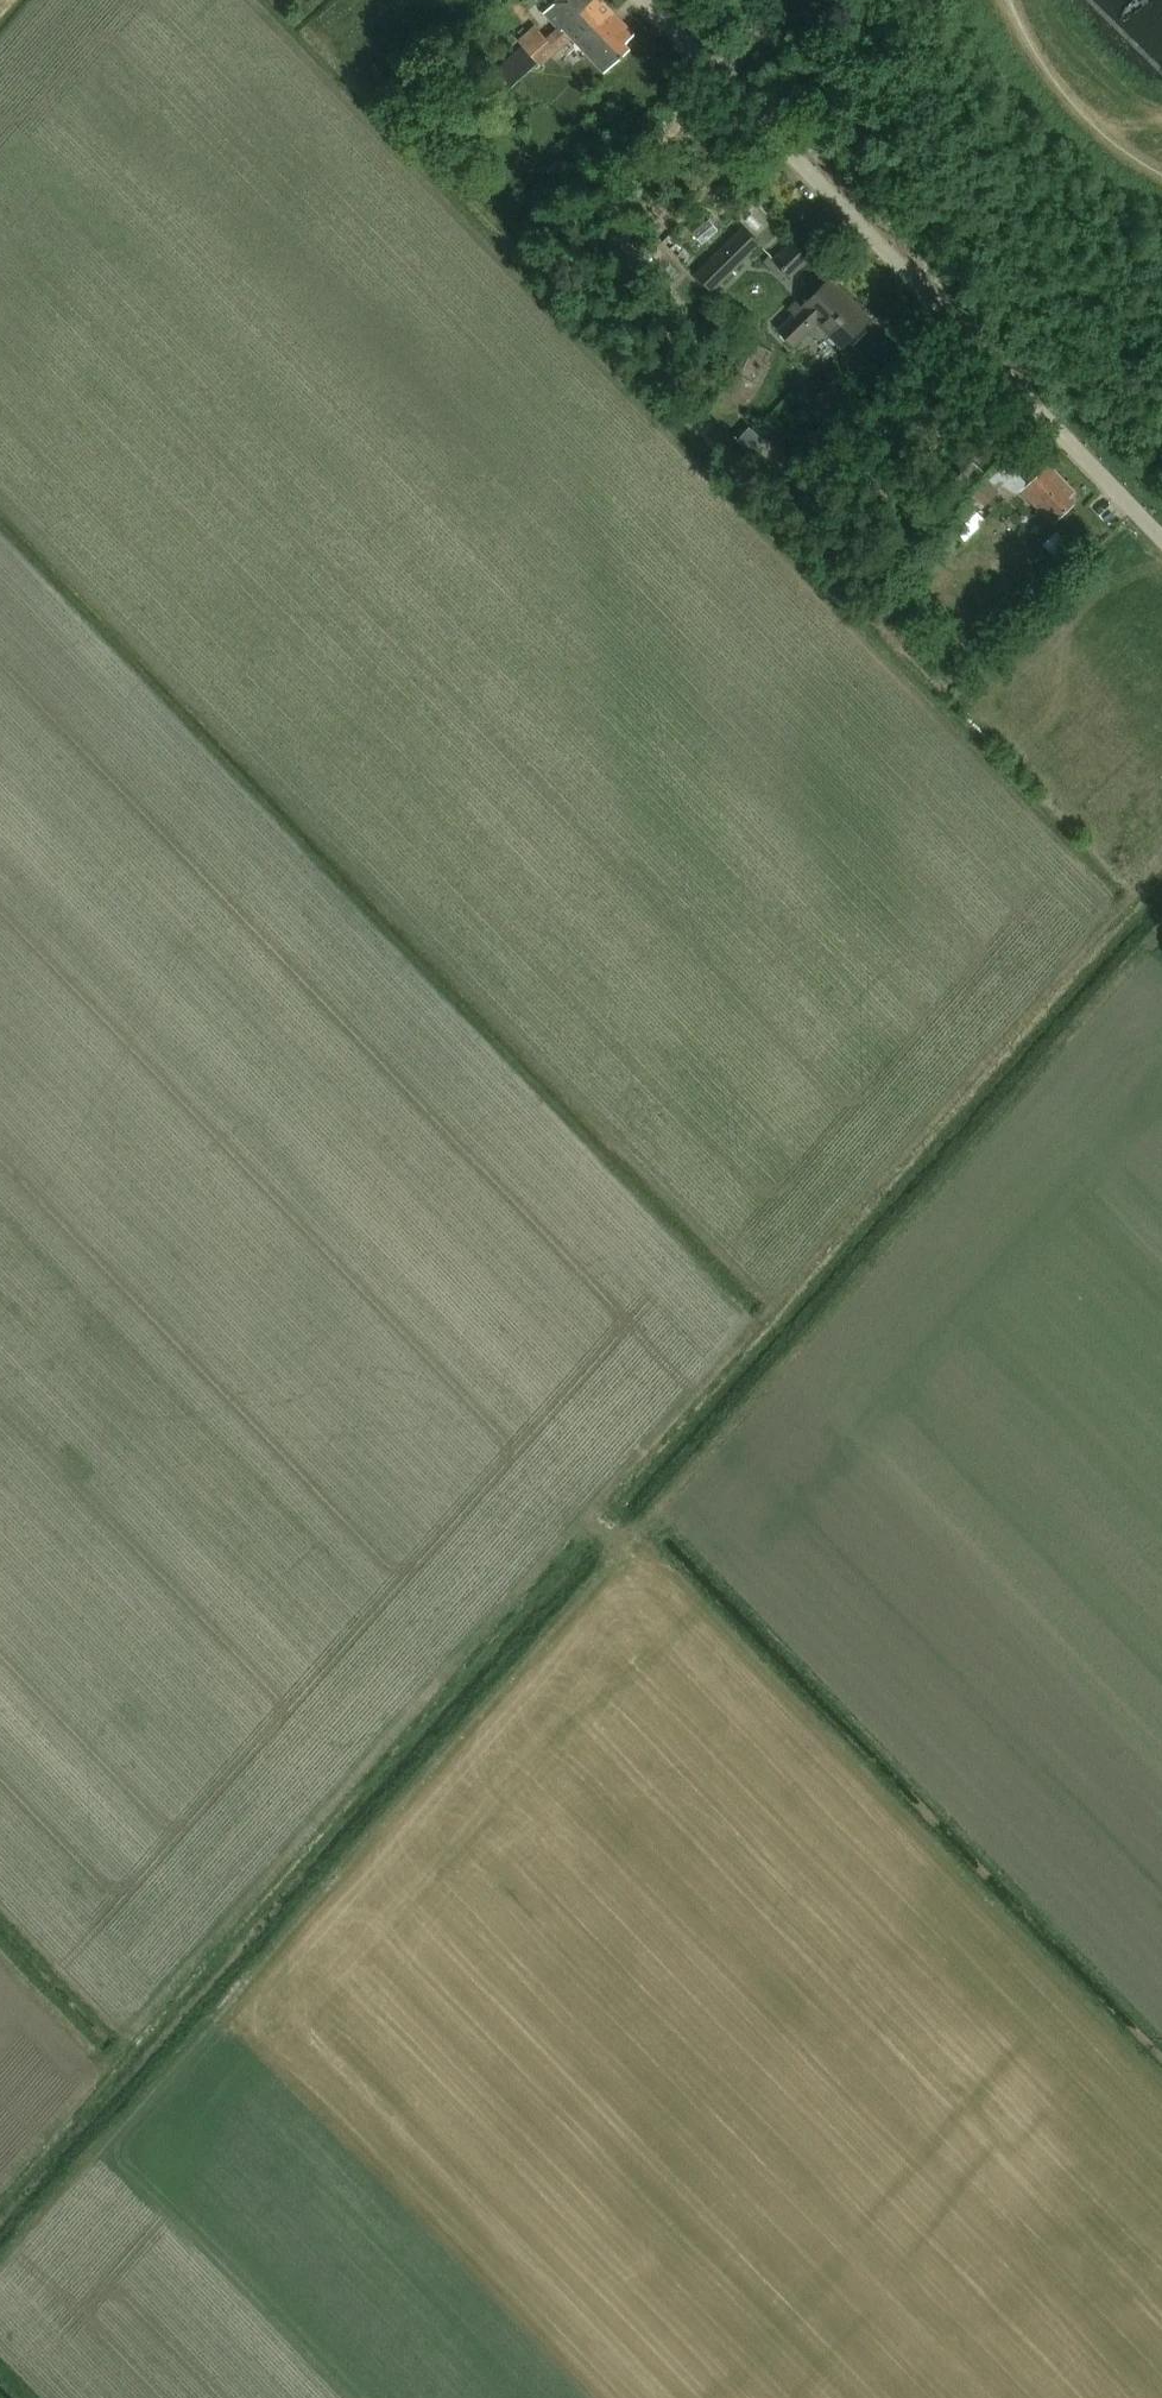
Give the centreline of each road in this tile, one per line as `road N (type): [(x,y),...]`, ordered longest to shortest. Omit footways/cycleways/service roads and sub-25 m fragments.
road 1 (unclassified): [(1161,537),(646,0)]

